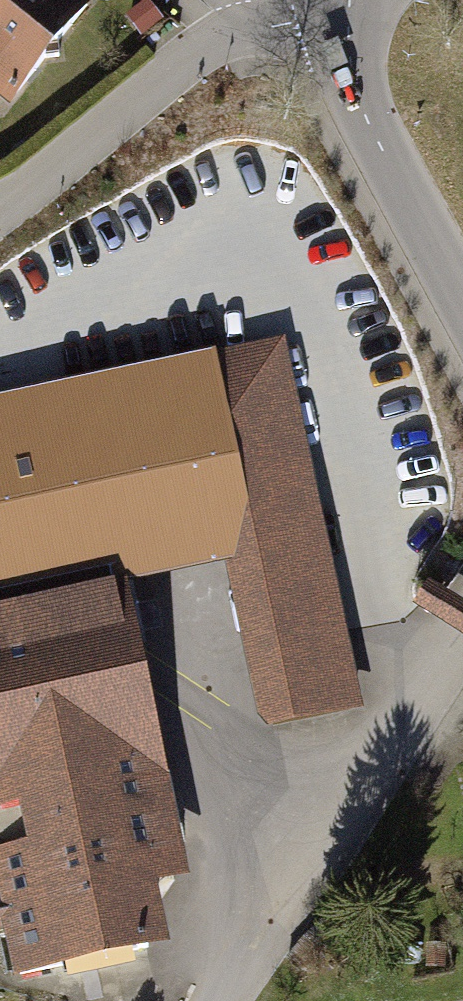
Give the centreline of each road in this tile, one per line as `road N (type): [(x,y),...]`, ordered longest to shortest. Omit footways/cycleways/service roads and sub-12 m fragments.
road 1 (tertiary): [(346,0),(356,87),(376,139),(462,297)]

